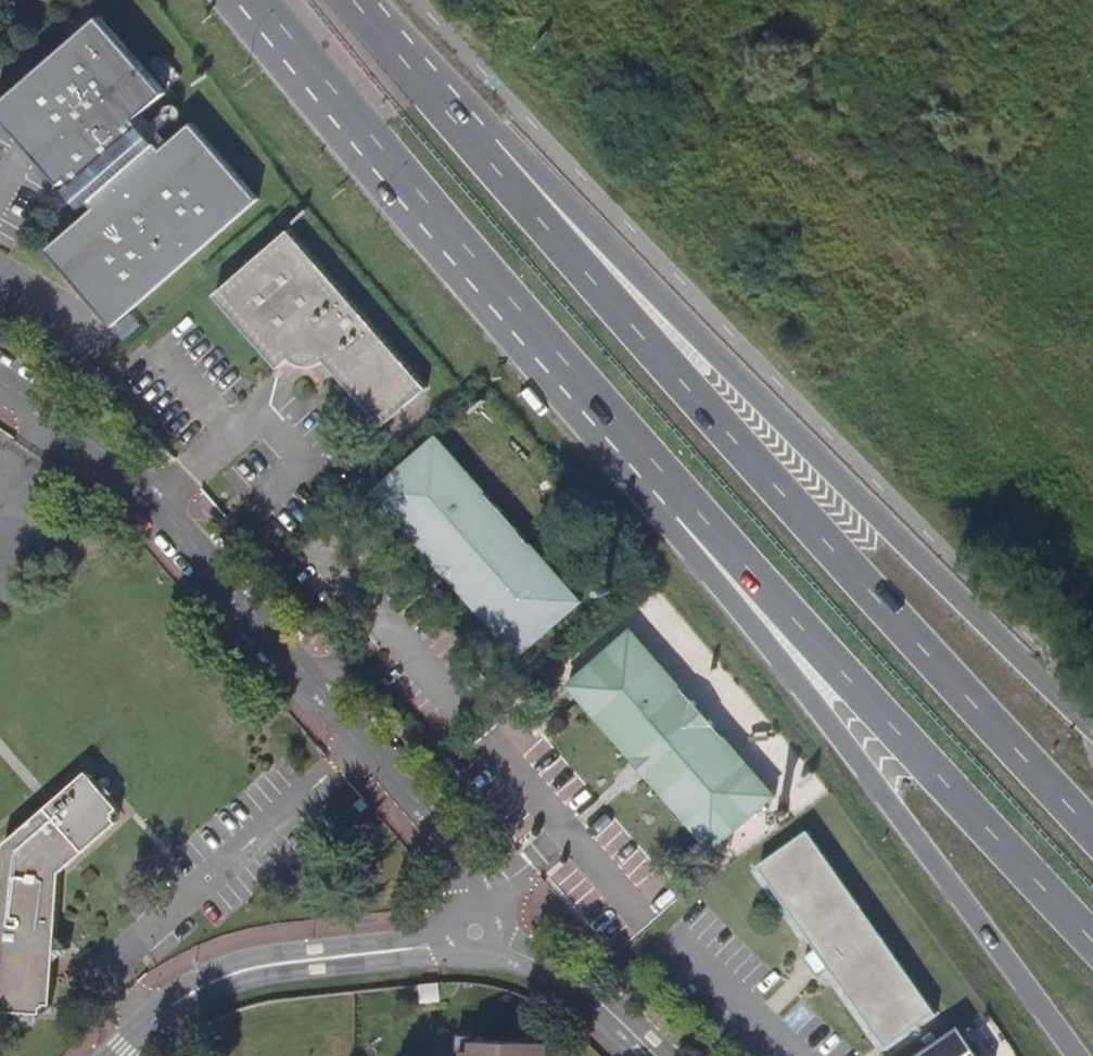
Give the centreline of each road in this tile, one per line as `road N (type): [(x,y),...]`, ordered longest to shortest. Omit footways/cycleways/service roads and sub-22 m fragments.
road 1 (primary): [(519,309),(709,575),(1076,1055)]
road 2 (primary): [(1092,839),(482,152)]
road 3 (primary): [(519,309),(1092,947)]
road 4 (primary): [(1092,747),(560,193),(482,152)]
road 5 (secondary): [(0,387),(79,435),(158,504),(453,842),(469,933)]
road 6 (primary): [(252,0),(519,309)]
road 7 (residential): [(116,1055),(153,1019),(251,970),(428,947),(469,933)]
road 8 (secondary): [(469,933),(561,966),(653,1055)]
road 9 (primary): [(482,152),(356,0)]

